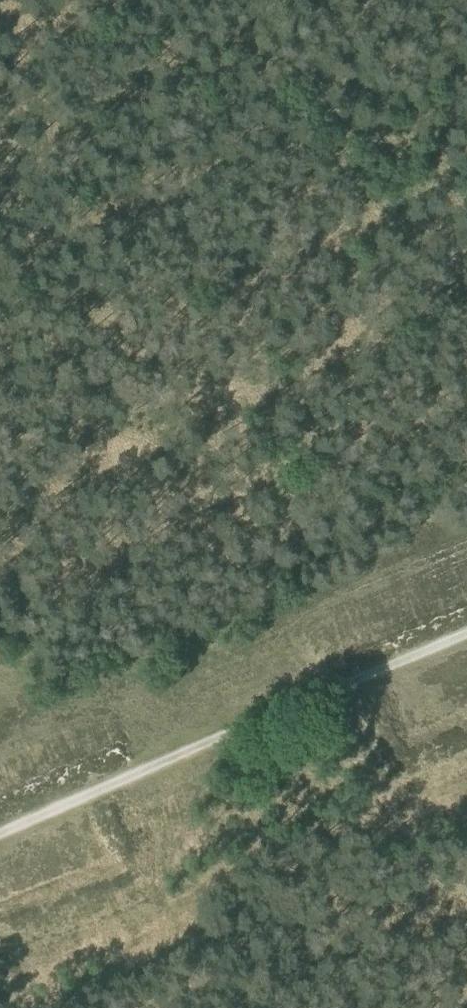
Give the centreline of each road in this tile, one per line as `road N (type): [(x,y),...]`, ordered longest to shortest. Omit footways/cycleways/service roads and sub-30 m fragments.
road 1 (track): [(466,633),(0,835)]

